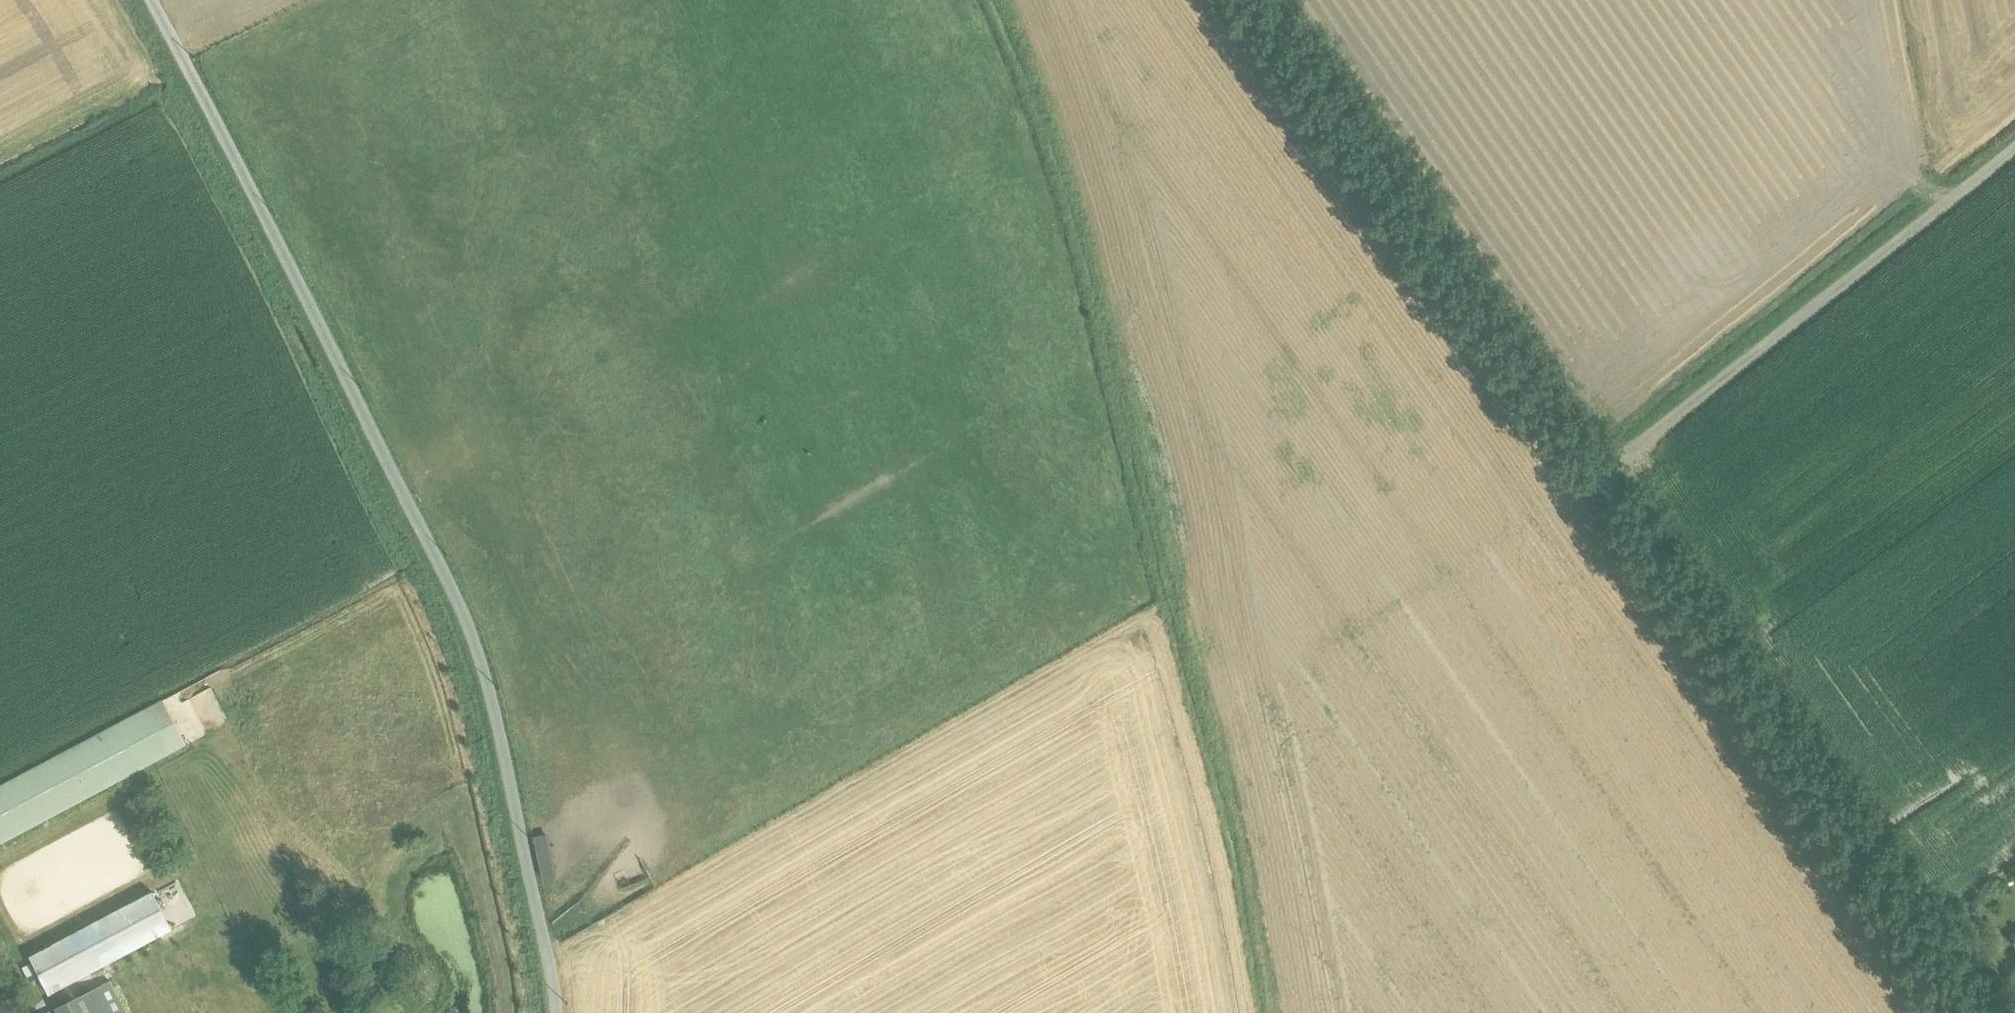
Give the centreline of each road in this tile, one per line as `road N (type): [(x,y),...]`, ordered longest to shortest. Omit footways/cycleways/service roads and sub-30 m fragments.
road 1 (unclassified): [(558,1012),(499,717),(460,602),(152,0)]
road 2 (track): [(1971,1012),(1601,477)]
road 3 (track): [(1266,0),(1601,477)]
road 4 (track): [(1601,477),(2014,151)]

